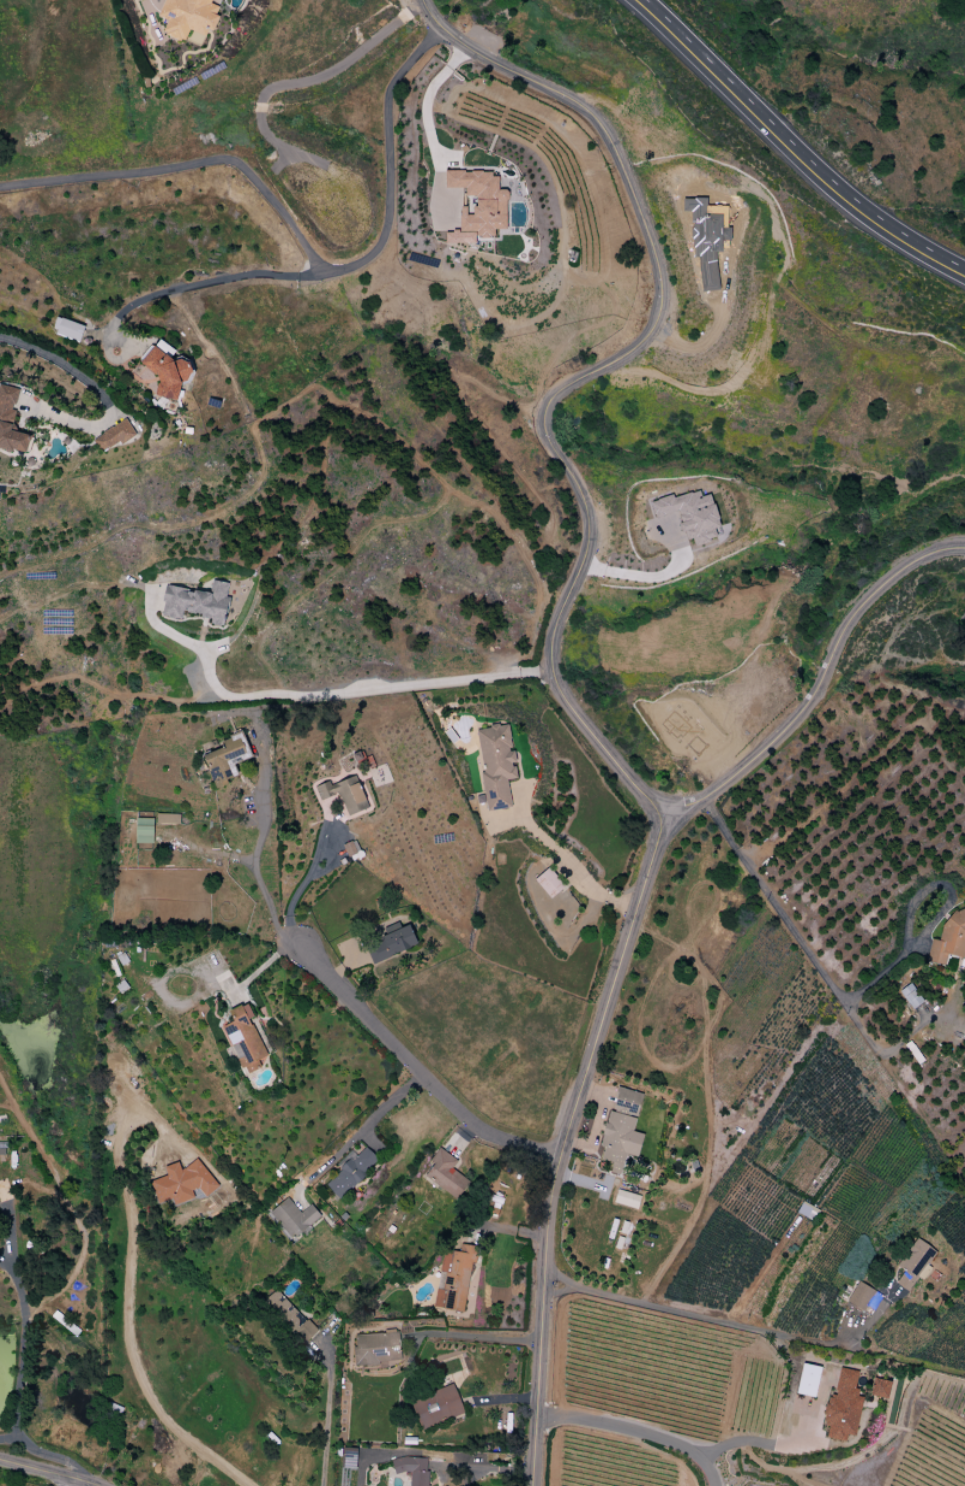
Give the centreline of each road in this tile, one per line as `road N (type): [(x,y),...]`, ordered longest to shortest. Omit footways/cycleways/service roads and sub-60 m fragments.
road 1 (residential): [(422,0),(463,48),(585,111),(612,147),(657,271),(660,301),(644,337),(560,391),(543,412),(546,443),(579,490),(587,541),(549,637),(555,683),(659,816),(702,798),(804,712),(848,625),(885,584),(933,553),(964,550)]
road 2 (residential): [(532,1485),(550,1200),(659,816)]
road 3 (primary): [(650,0),(826,174),(964,267)]
road 4 (residential): [(543,1274),(832,1345),(859,1335),(896,1292)]
road 5 (residential): [(303,950),(479,1127),(506,1141),(560,1148)]
road 6 (residential): [(420,1072),(310,1180)]

